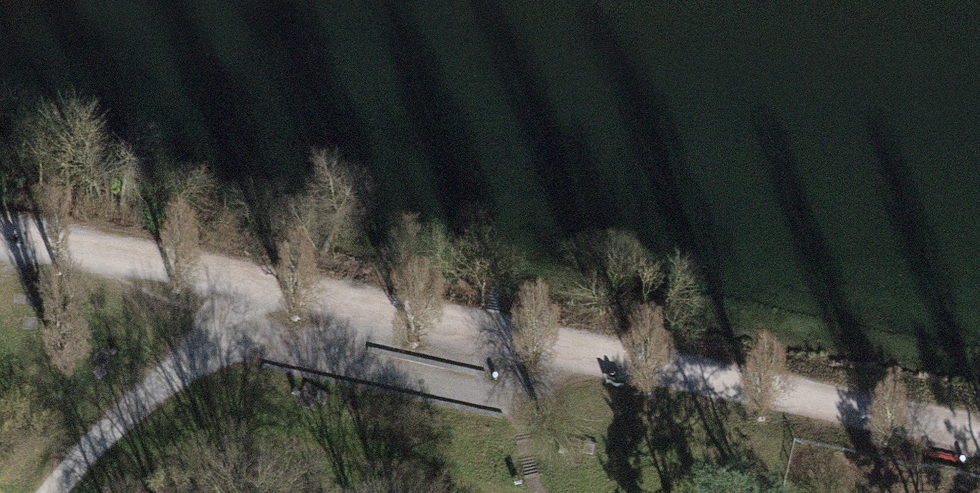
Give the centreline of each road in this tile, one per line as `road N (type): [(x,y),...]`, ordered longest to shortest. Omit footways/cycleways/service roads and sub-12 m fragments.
road 1 (track): [(0,240),(190,270),(979,435)]
road 2 (track): [(524,404),(939,492)]
road 3 (track): [(49,492),(95,443),(282,289)]

